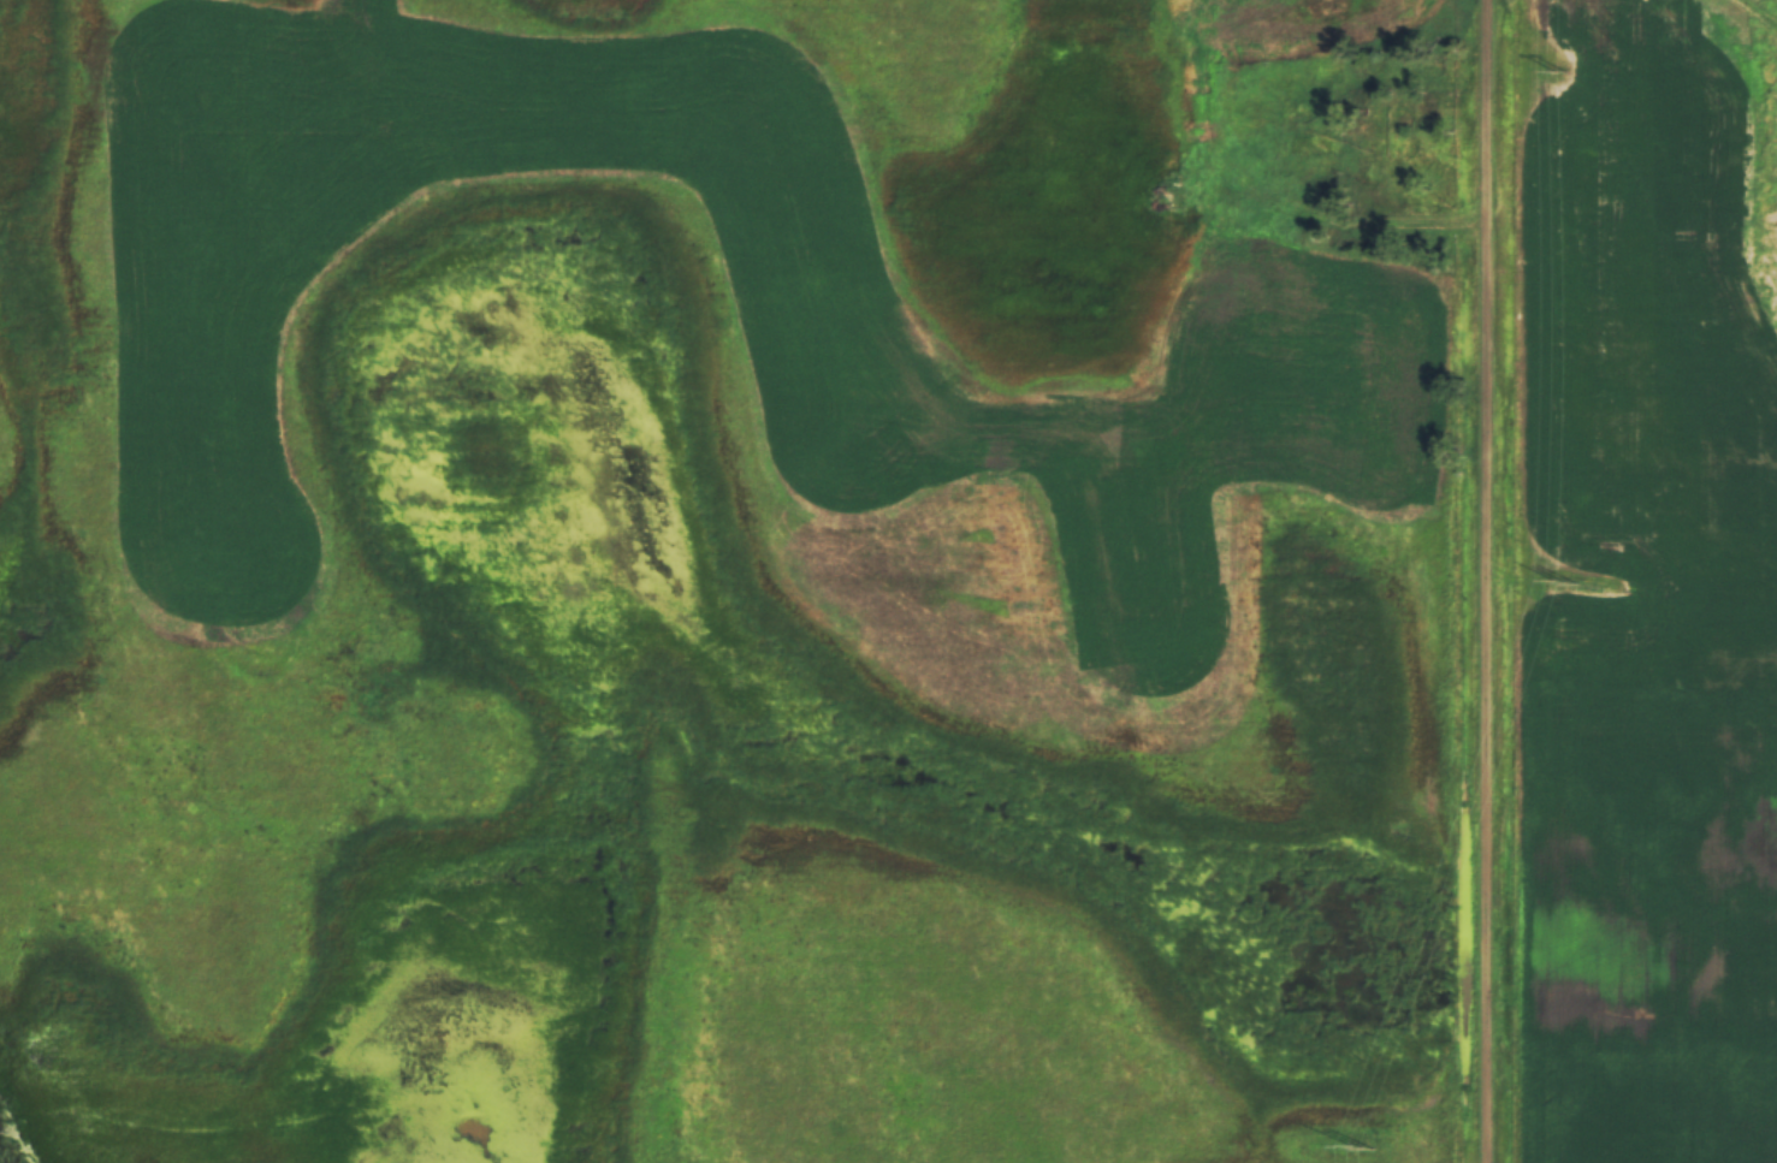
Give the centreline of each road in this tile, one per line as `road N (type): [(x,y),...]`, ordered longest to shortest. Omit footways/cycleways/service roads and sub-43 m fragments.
road 1 (track): [(1495,1162),(1494,0)]

